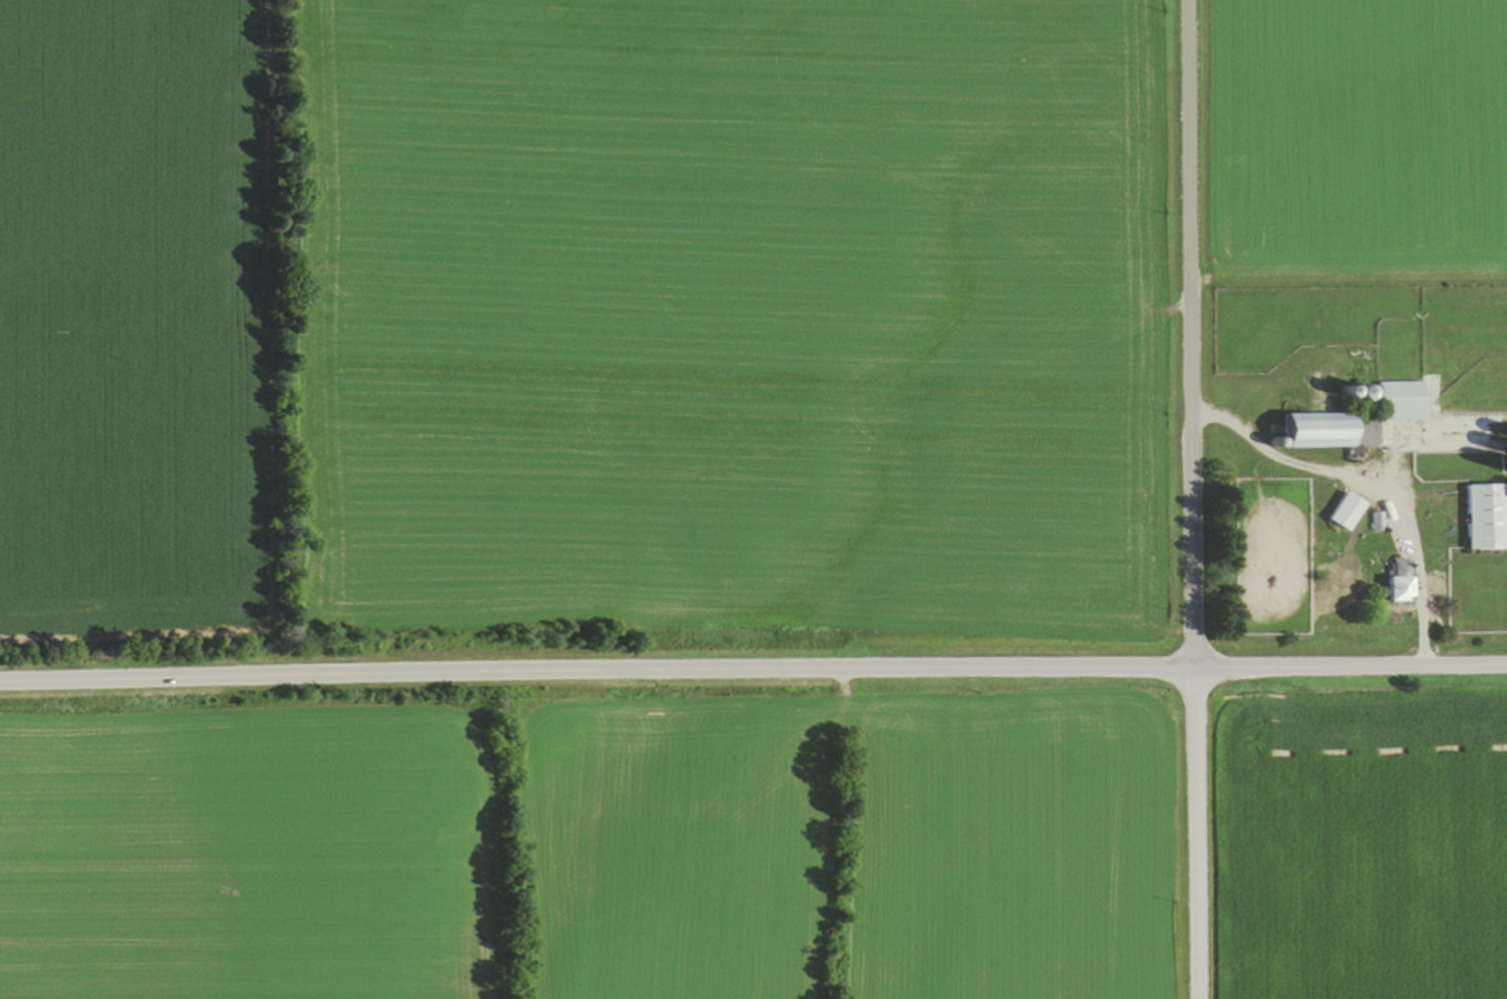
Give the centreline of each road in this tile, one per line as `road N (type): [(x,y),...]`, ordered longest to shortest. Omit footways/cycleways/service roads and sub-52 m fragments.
road 1 (secondary): [(0,681),(1506,665)]
road 2 (residential): [(1195,668),(1188,0)]
road 3 (tertiary): [(1199,998),(1195,668)]

